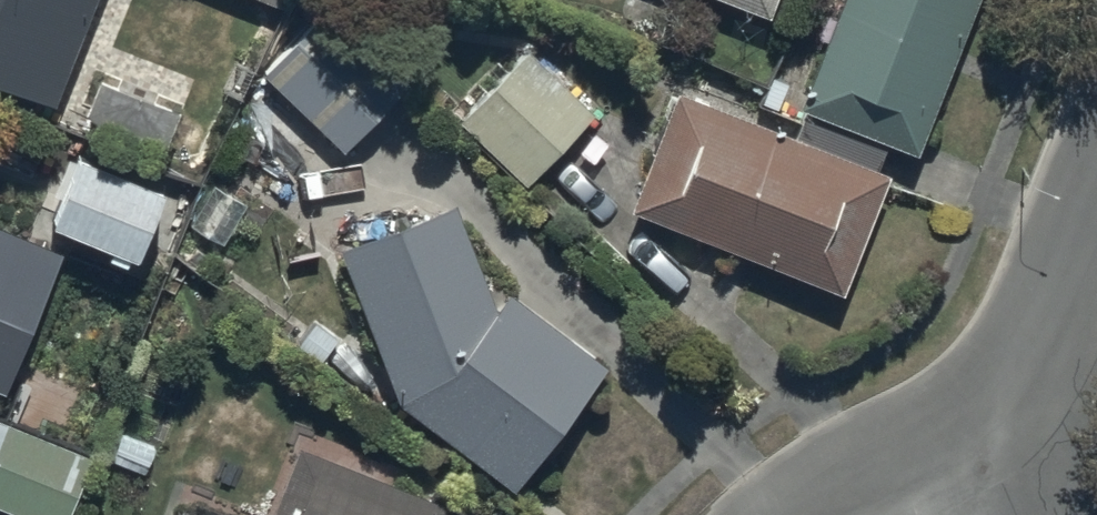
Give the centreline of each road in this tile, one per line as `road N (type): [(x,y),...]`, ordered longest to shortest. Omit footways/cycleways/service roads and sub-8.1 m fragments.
road 1 (residential): [(978,486),(1096,214)]
road 2 (residential): [(820,514),(978,486)]

